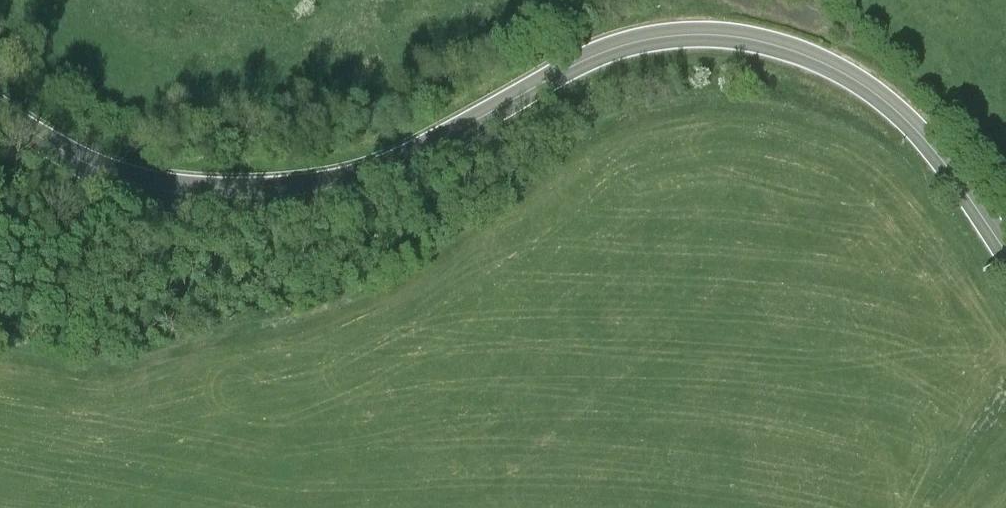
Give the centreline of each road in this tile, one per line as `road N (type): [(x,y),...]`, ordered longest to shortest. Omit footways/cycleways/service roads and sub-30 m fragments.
road 1 (secondary): [(0,93),(118,157),(243,203),(344,185),(575,61),(689,39),(752,40),(815,57),(890,101),(1005,261)]

